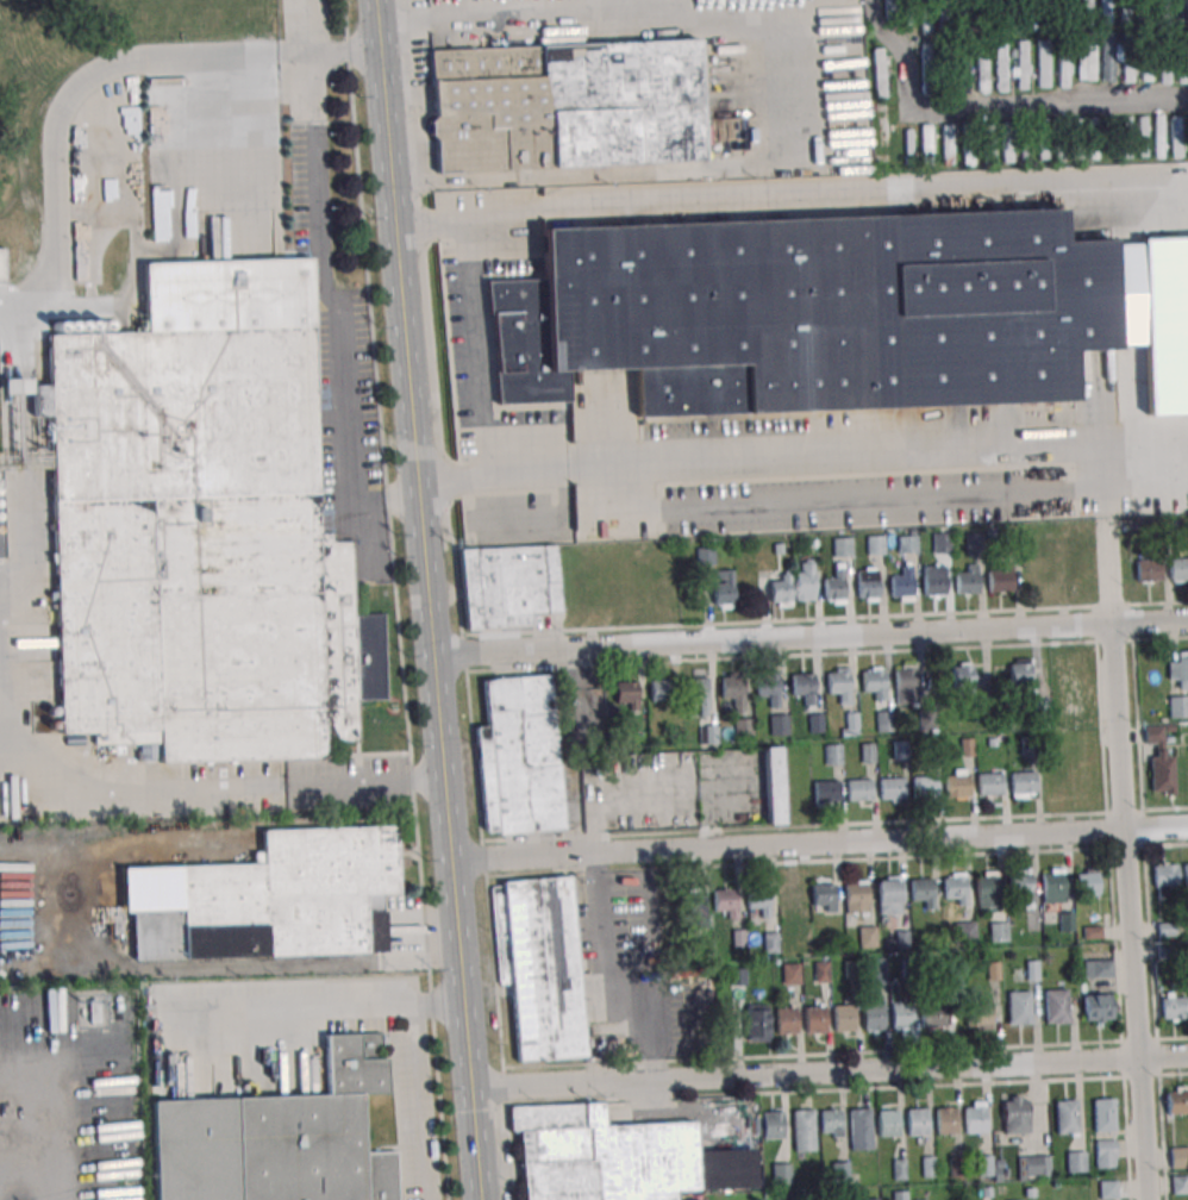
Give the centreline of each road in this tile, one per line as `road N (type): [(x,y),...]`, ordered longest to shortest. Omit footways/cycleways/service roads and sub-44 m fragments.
road 1 (tertiary): [(482,1199),(372,0)]
road 2 (residential): [(430,661),(1187,620)]
road 3 (residential): [(452,860),(1187,826)]
road 4 (residential): [(471,1087),(1187,1054)]
road 5 (residential): [(1149,1199),(1108,531)]

